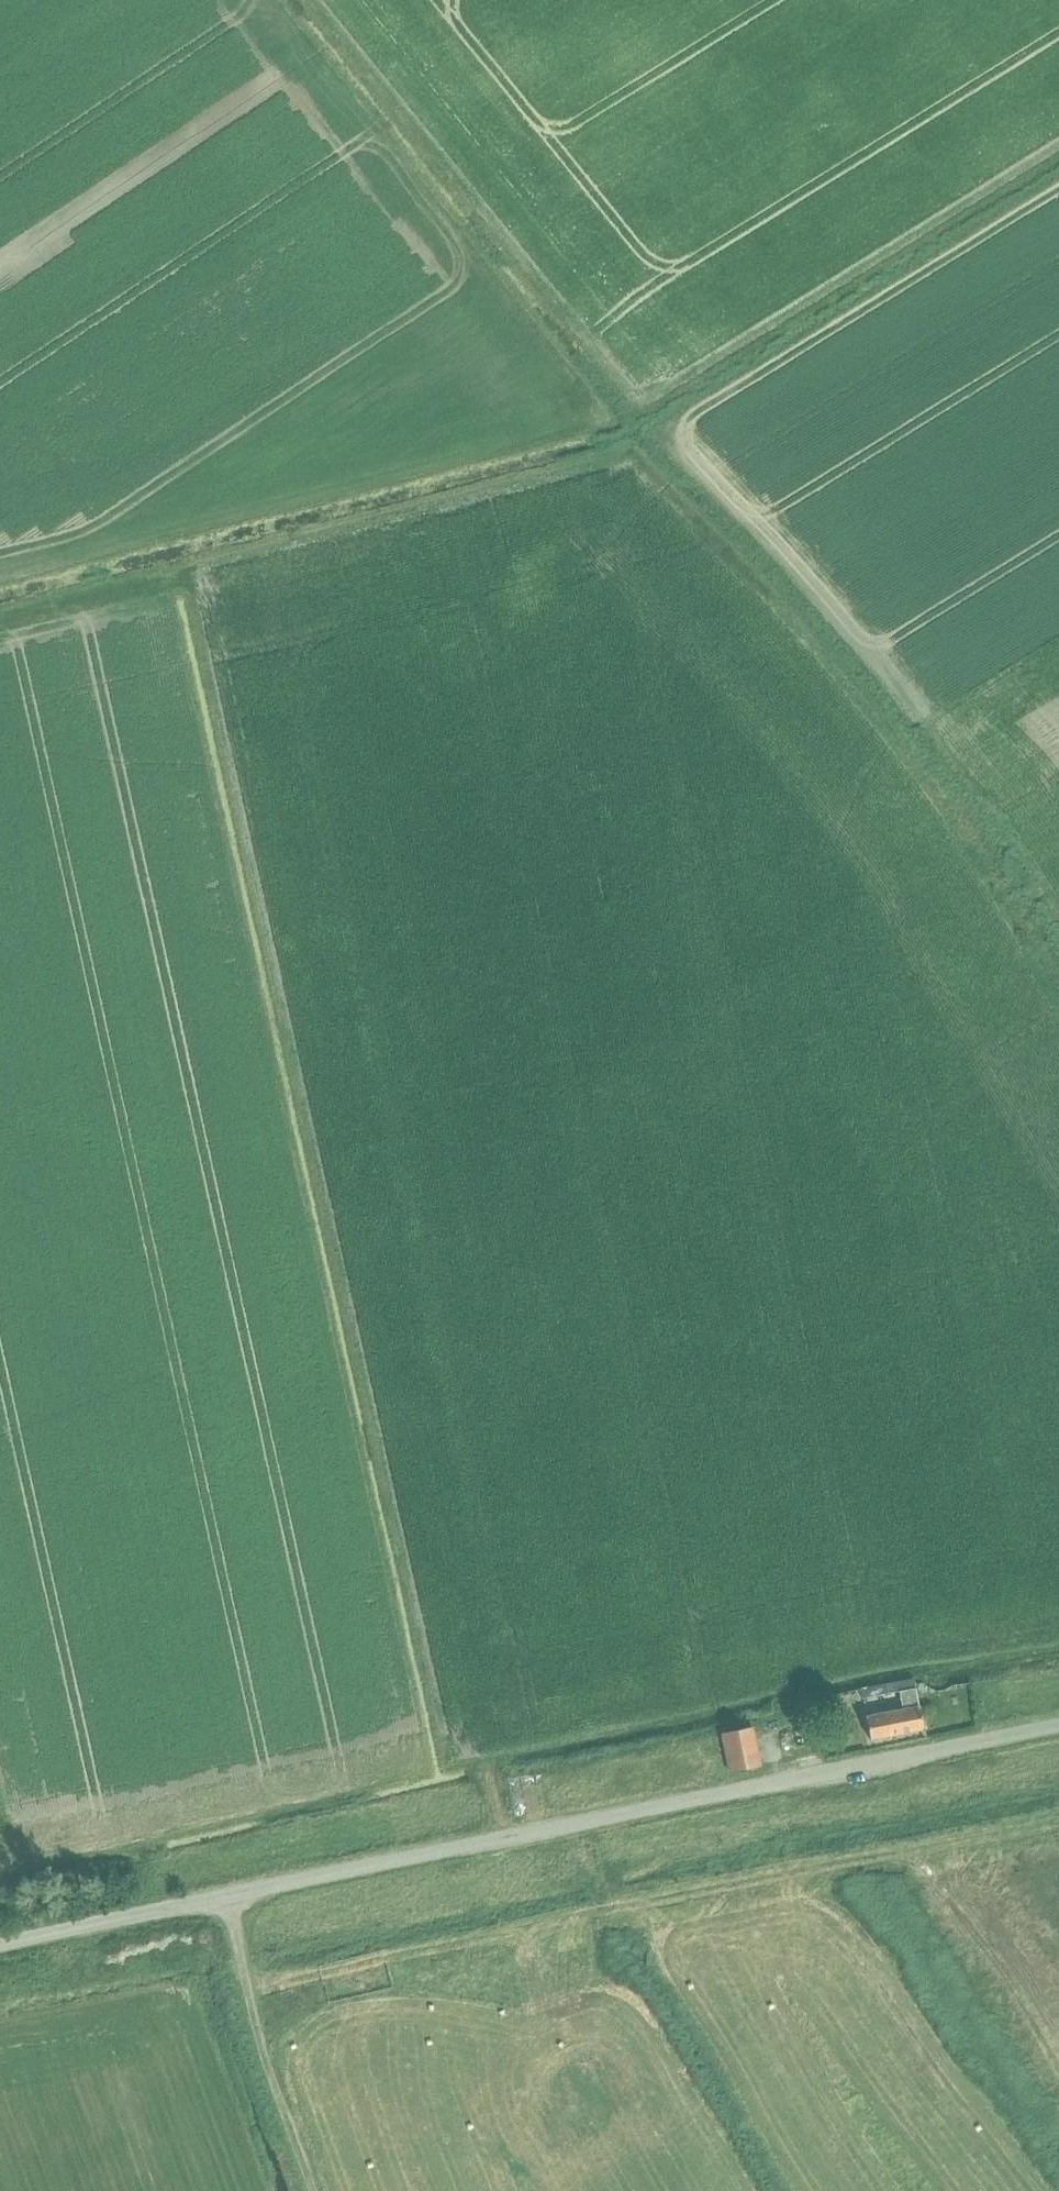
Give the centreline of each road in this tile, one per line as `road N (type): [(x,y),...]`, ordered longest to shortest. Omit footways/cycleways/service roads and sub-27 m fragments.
road 1 (unclassified): [(1058,1724),(0,1946)]
road 2 (track): [(224,1899),(310,2190)]

